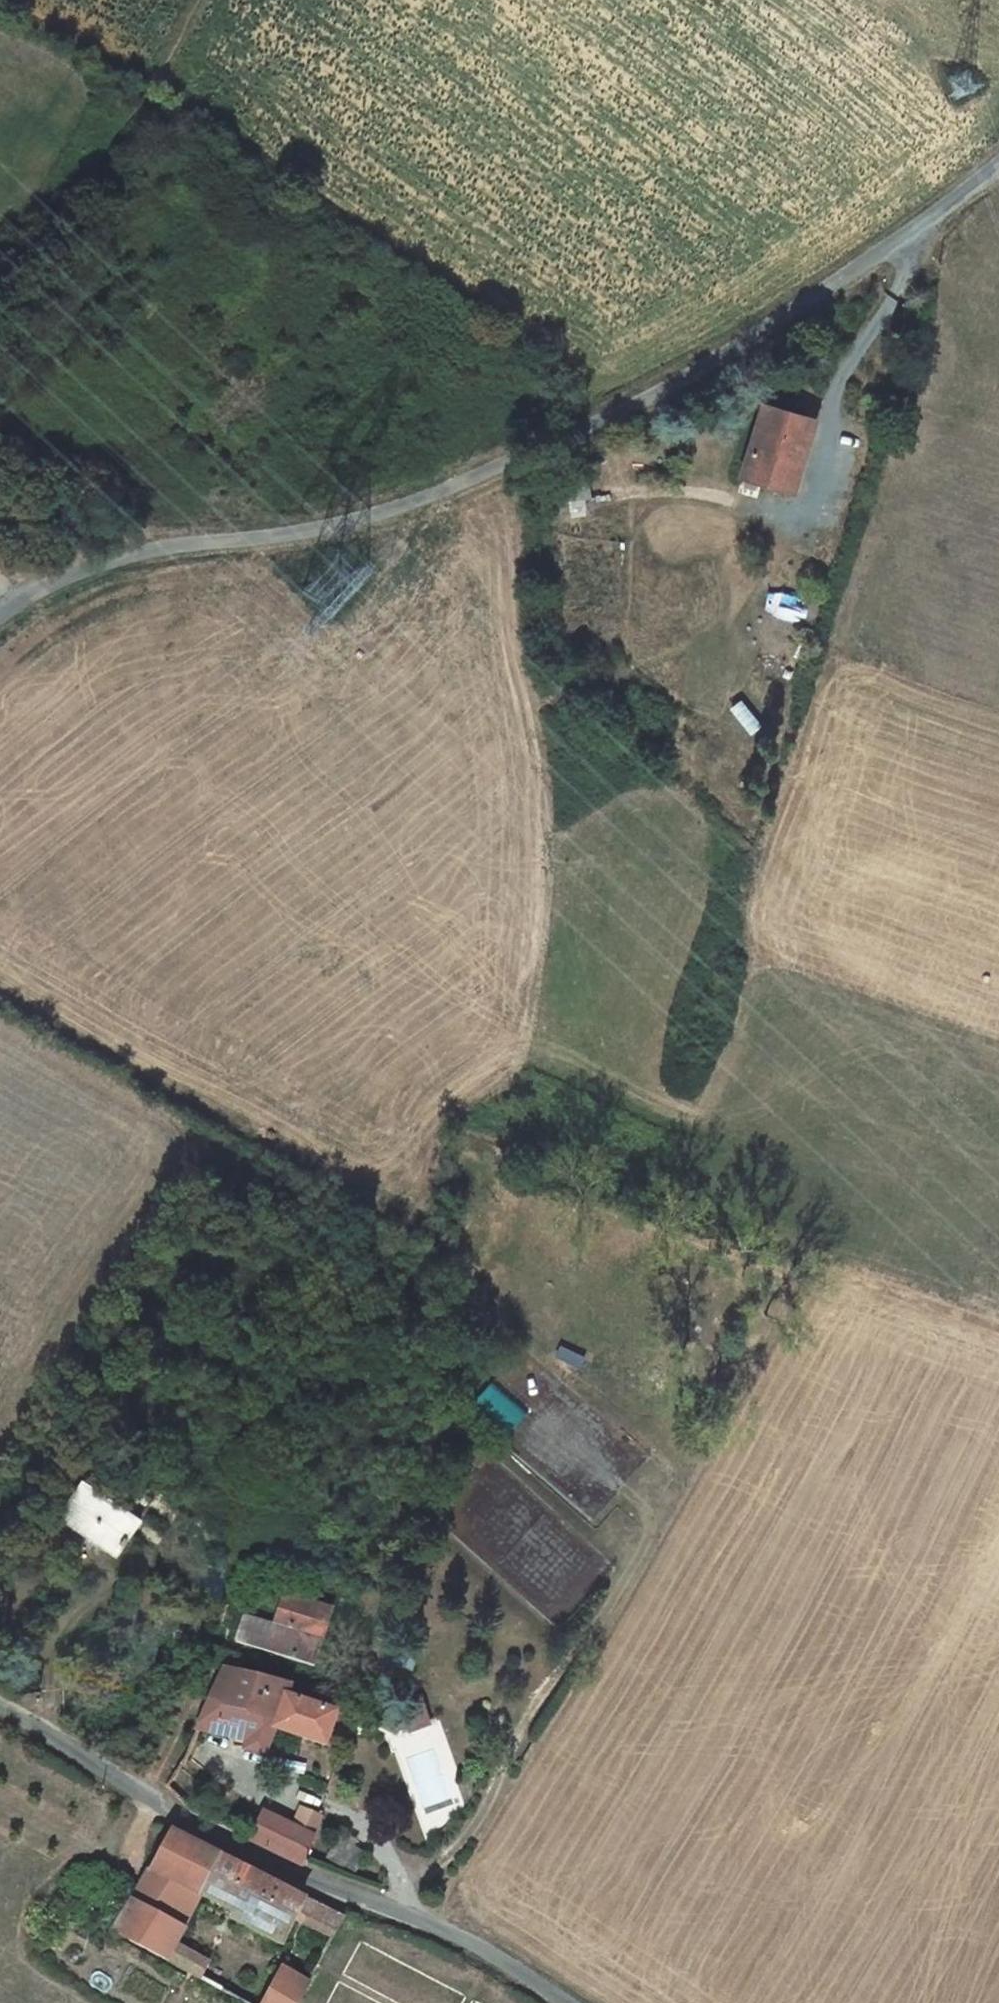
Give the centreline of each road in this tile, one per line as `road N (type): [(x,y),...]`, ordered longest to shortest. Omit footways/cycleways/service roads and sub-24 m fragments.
road 1 (unclassified): [(998,160),(899,244),(686,389),(492,479),(301,537),(113,564),(20,599),(0,616)]
road 2 (unclassified): [(0,1707),(176,1811),(301,1875),(491,1948),(575,2002)]

